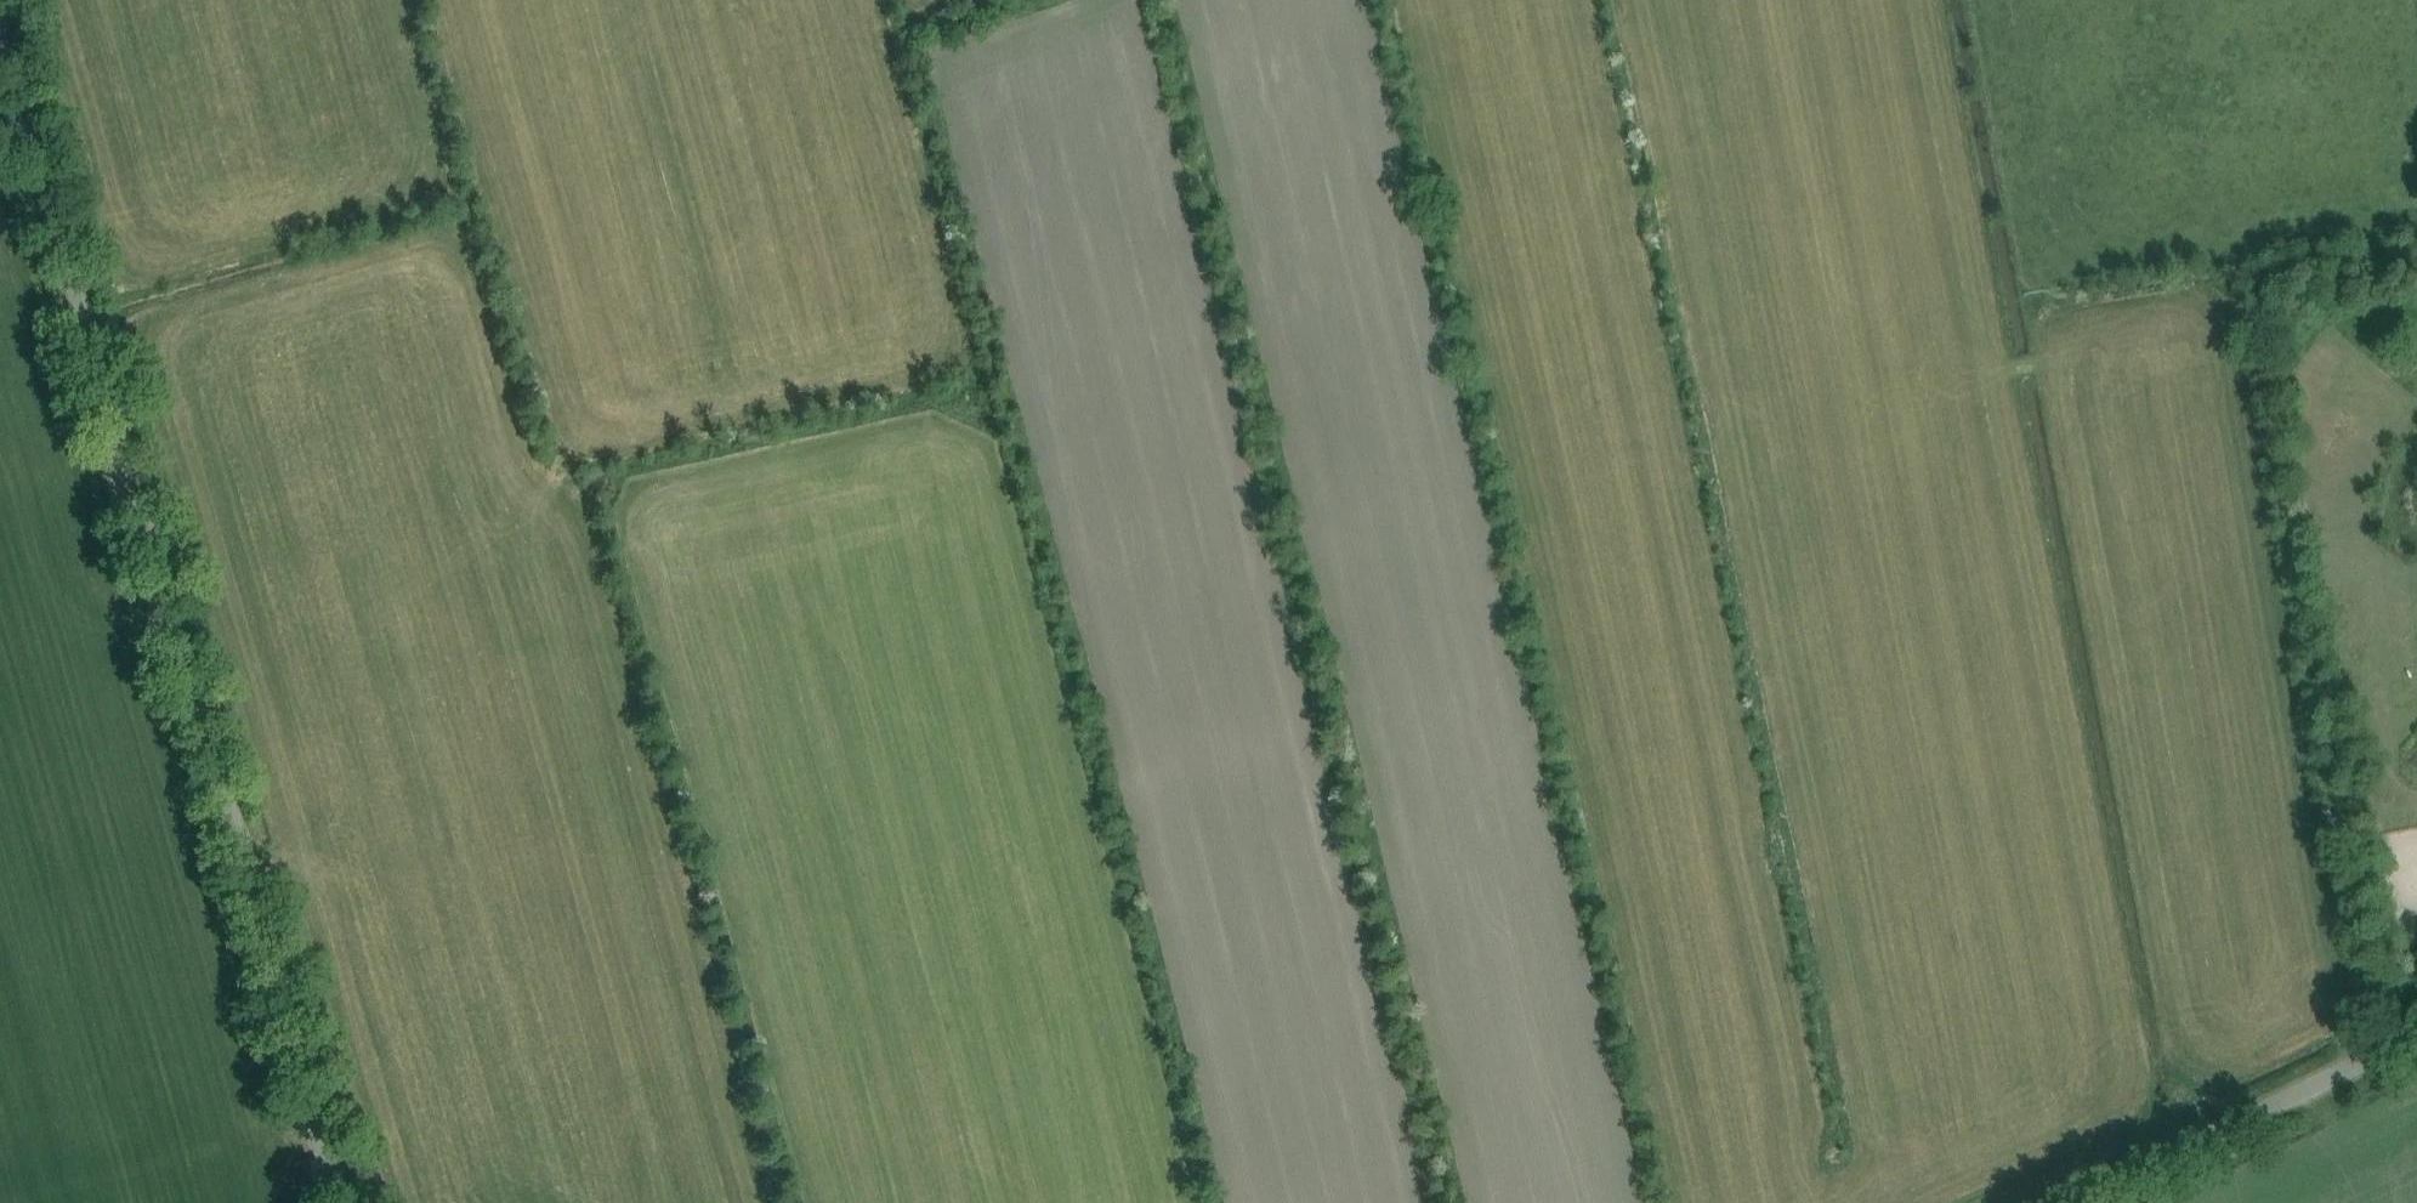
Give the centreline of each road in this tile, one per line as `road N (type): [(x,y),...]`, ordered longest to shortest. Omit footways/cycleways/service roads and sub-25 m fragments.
road 1 (unclassified): [(340,1202),(0,40)]
road 2 (unclassified): [(2063,1202),(2416,1034)]

